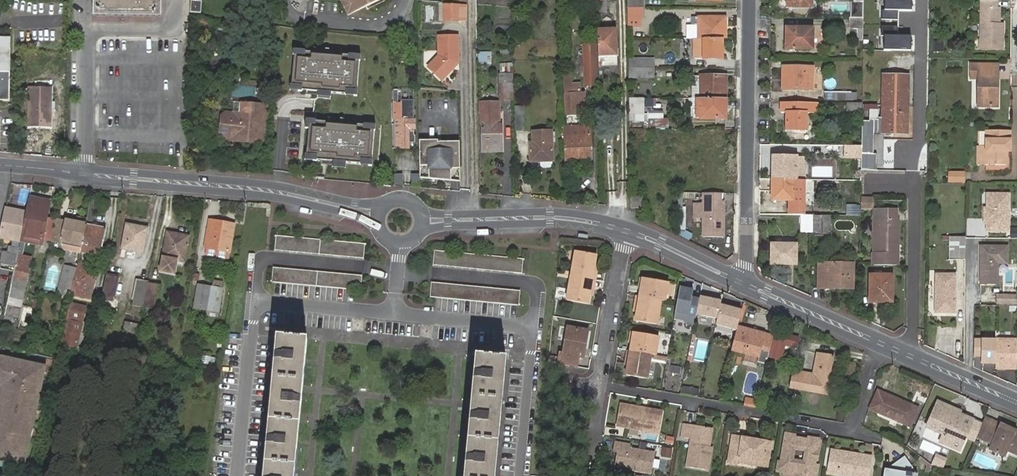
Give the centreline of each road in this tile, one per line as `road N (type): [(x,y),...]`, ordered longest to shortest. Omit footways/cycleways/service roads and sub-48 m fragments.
road 1 (tertiary): [(378,213),(263,189),(84,173)]
road 2 (residential): [(749,285),(750,0)]
road 3 (residential): [(598,385),(852,433)]
road 4 (tertiary): [(627,231),(546,217),(424,220)]
road 5 (residential): [(255,301),(257,268),(268,257),(399,275)]
road 6 (residential): [(399,275),(531,284),(539,292),(536,327)]
road 7 (residential): [(237,475),(255,301)]
road 8 (unclassified): [(86,0),(84,173)]
road 9 (residential): [(598,385),(627,231)]
road 10 (tertiary): [(1016,400),(875,341)]
road 11 (residential): [(536,327),(523,475)]
road 12 (residential): [(255,301),(396,313)]
road 13 (residential): [(396,313),(536,327)]
road 14 (tertiary): [(875,341),(749,285)]
road 15 (tertiary): [(749,285),(627,231)]

